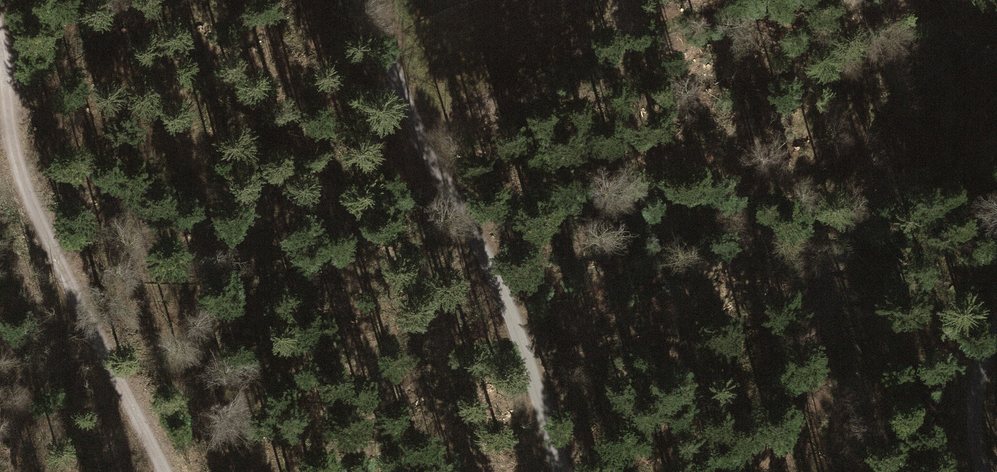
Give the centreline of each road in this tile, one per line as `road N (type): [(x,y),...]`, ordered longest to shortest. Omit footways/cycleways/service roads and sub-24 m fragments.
road 1 (unclassified): [(564,471),(498,276),(415,127),(375,0)]
road 2 (track): [(161,471),(19,171),(0,57)]
road 3 (track): [(984,471),(977,401),(996,334)]

